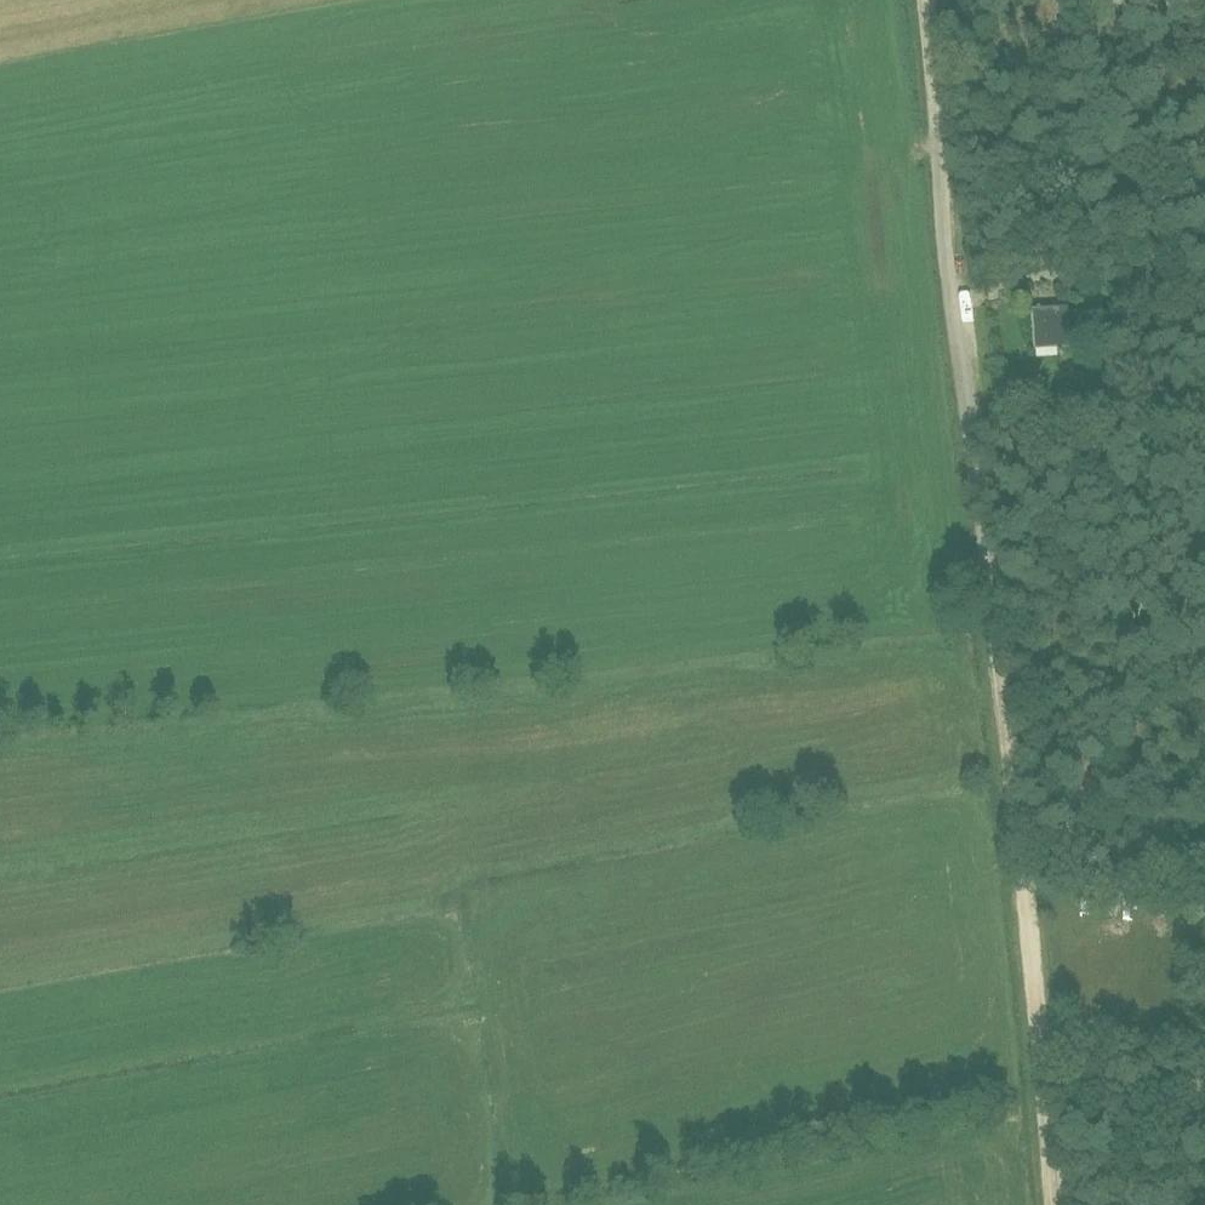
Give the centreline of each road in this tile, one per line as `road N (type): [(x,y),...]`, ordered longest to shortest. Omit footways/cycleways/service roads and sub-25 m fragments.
road 1 (track): [(925,0),(1055,1204)]

